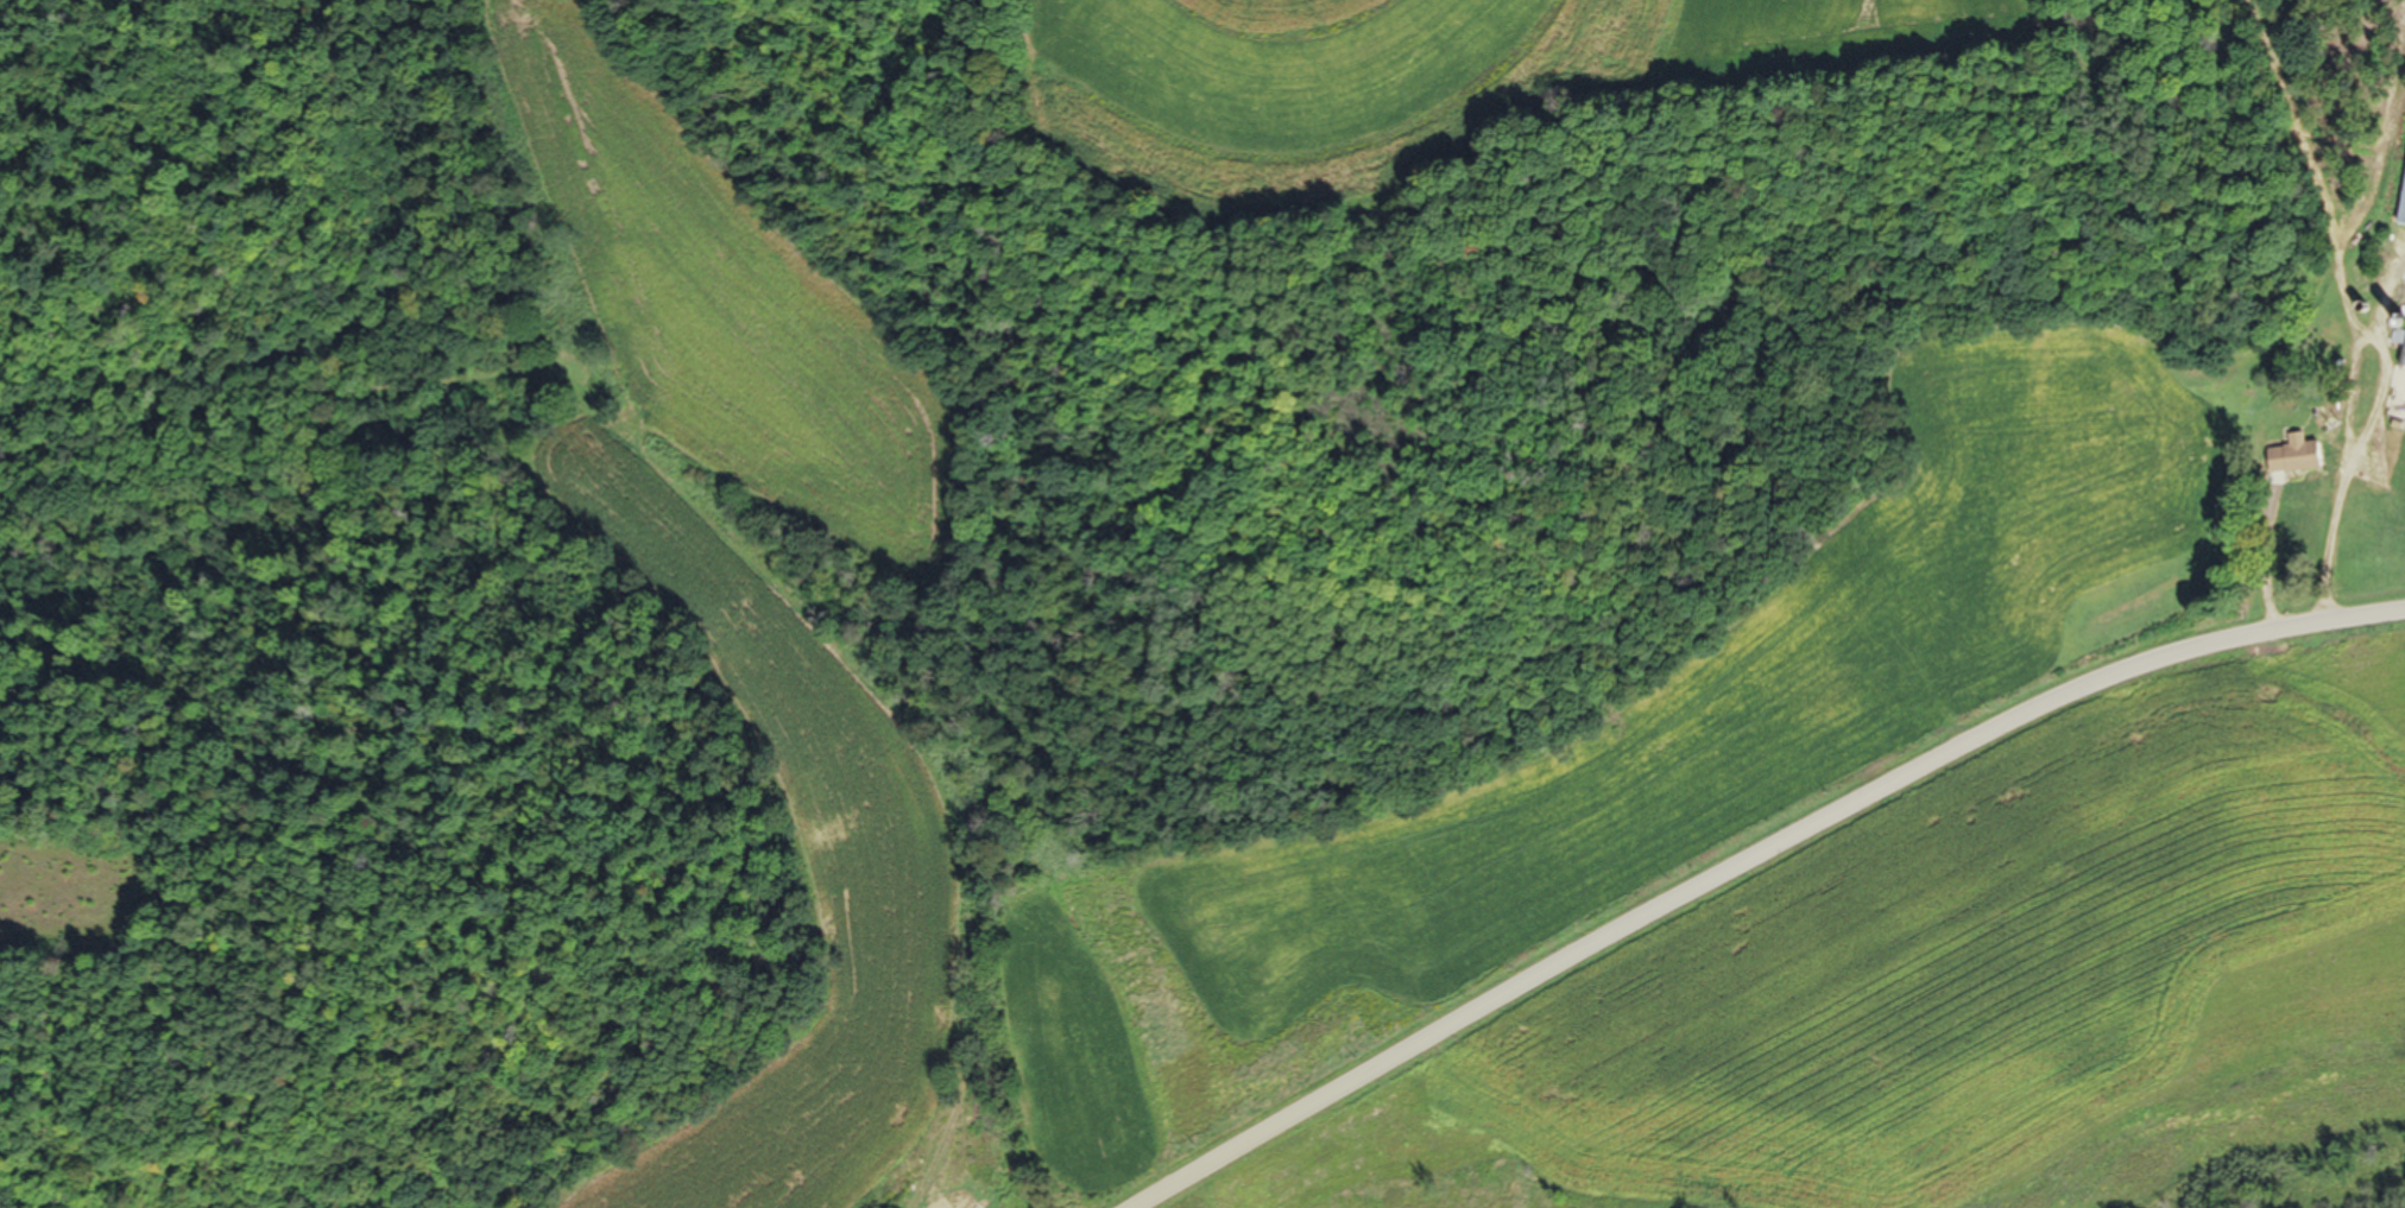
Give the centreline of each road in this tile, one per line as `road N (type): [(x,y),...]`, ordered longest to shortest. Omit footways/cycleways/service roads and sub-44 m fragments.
road 1 (secondary): [(2404,614),(2256,638),(2071,696),(1526,986),(1144,1207)]

